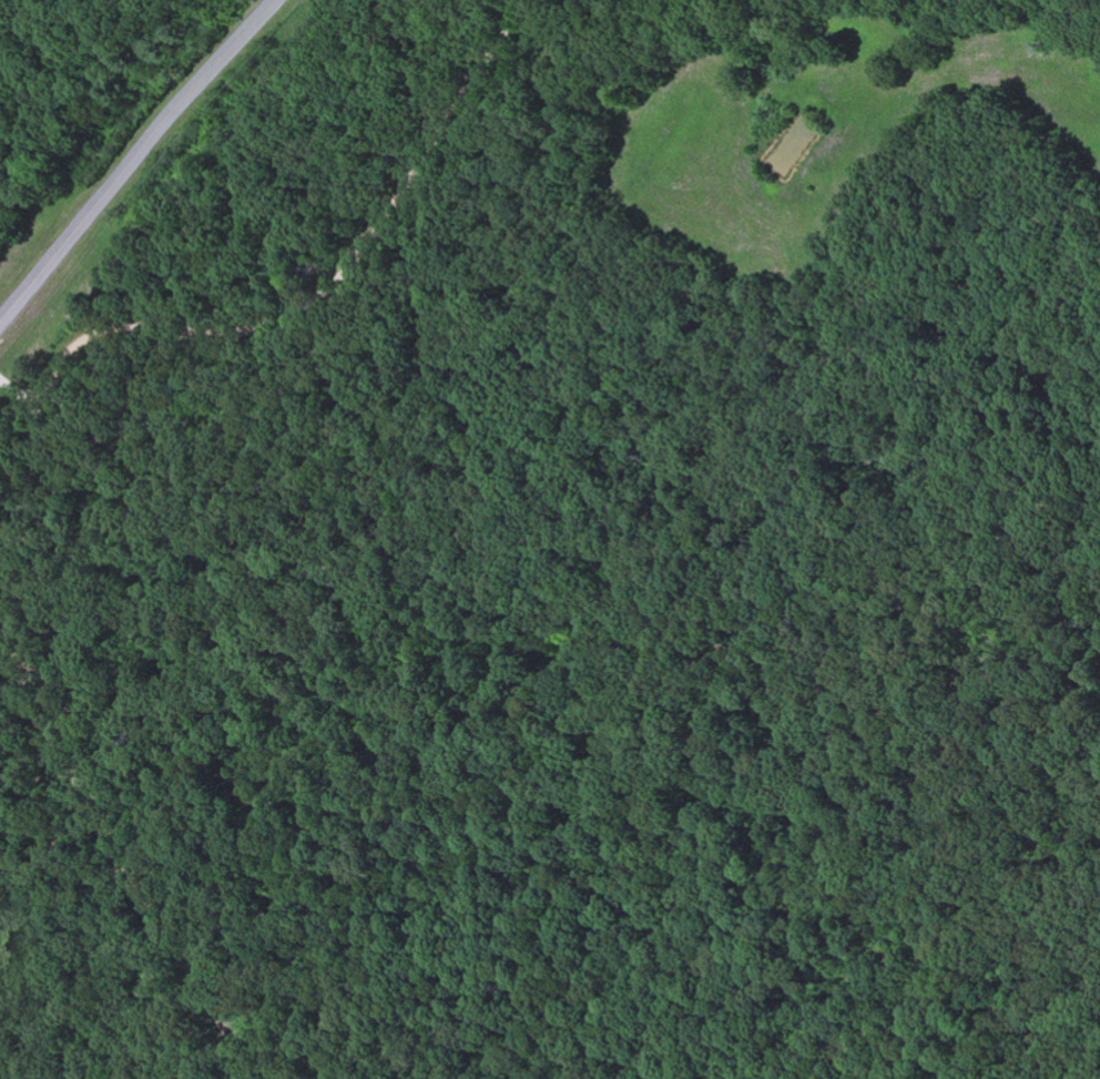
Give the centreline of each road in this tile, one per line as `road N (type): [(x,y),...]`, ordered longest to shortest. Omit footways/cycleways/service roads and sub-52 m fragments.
road 1 (residential): [(245,1078),(205,994),(58,747),(20,662),(11,602),(16,547),(42,410),(67,362),(92,344),(140,330),(255,328),(304,307),(347,272),(455,131),(527,0)]
road 2 (secondary): [(0,324),(279,0)]

